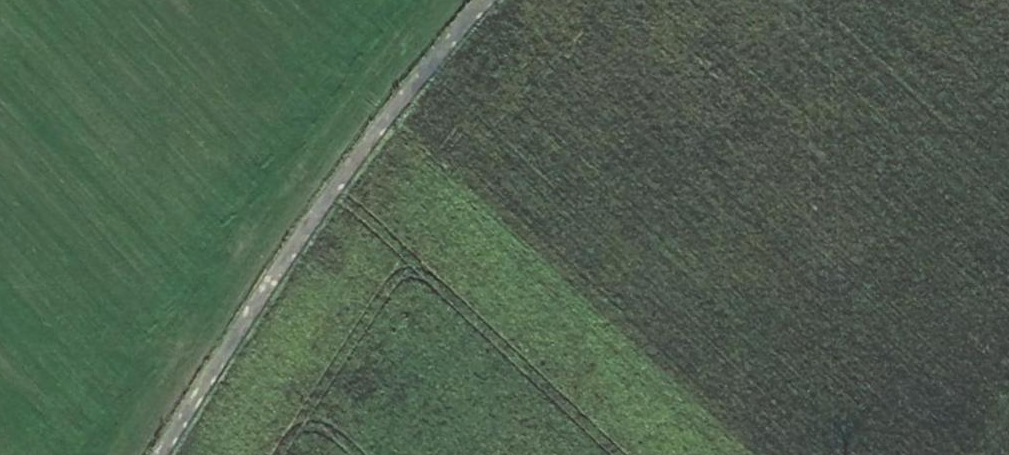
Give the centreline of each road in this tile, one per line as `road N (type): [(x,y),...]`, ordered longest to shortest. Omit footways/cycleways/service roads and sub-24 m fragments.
road 1 (track): [(164,454),(331,195),(484,0)]

